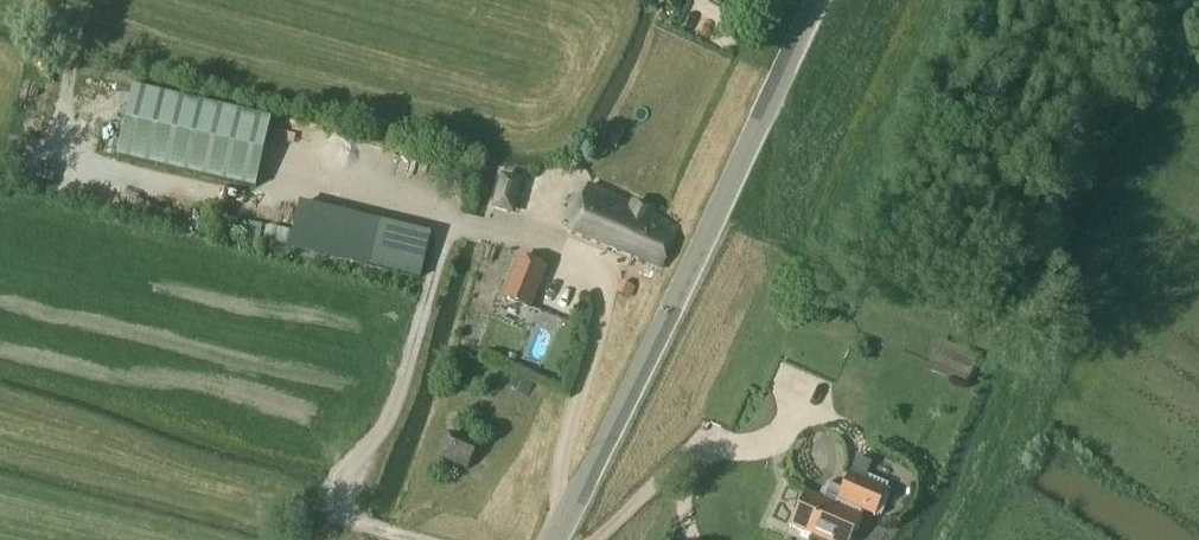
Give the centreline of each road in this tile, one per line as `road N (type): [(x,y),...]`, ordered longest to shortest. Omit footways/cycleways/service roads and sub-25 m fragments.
road 1 (unclassified): [(558,539),(685,298),(822,0)]
road 2 (track): [(548,539),(568,425),(597,348),(613,274),(453,226)]
road 3 (track): [(413,539),(344,518),(392,415),(453,226)]
road 4 (track): [(801,405),(776,438),(687,453),(594,539)]

